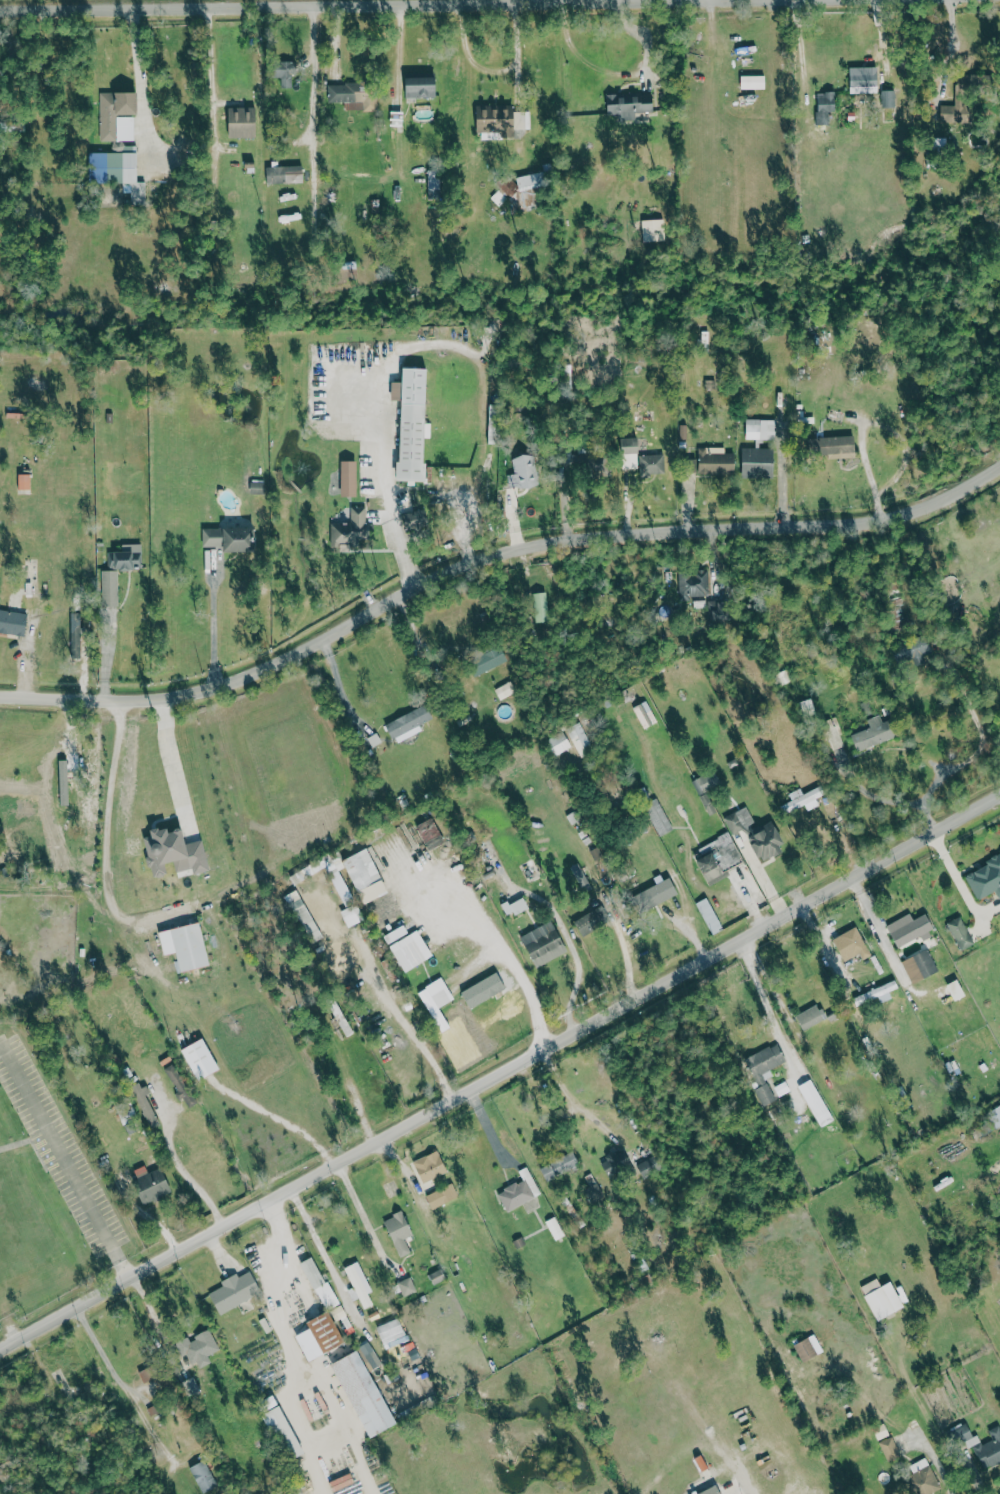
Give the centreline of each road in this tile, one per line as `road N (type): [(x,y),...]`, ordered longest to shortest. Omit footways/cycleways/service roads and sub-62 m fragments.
road 1 (residential): [(0,1349),(999,792)]
road 2 (residential): [(0,696),(180,696),(298,655),(384,601),(462,566),(557,539),(871,522),(953,502),(999,468)]
road 3 (residential): [(0,11),(423,2),(582,9),(693,0)]
road 4 (residential): [(271,1198),(311,1285),(310,1355),(383,1493)]

